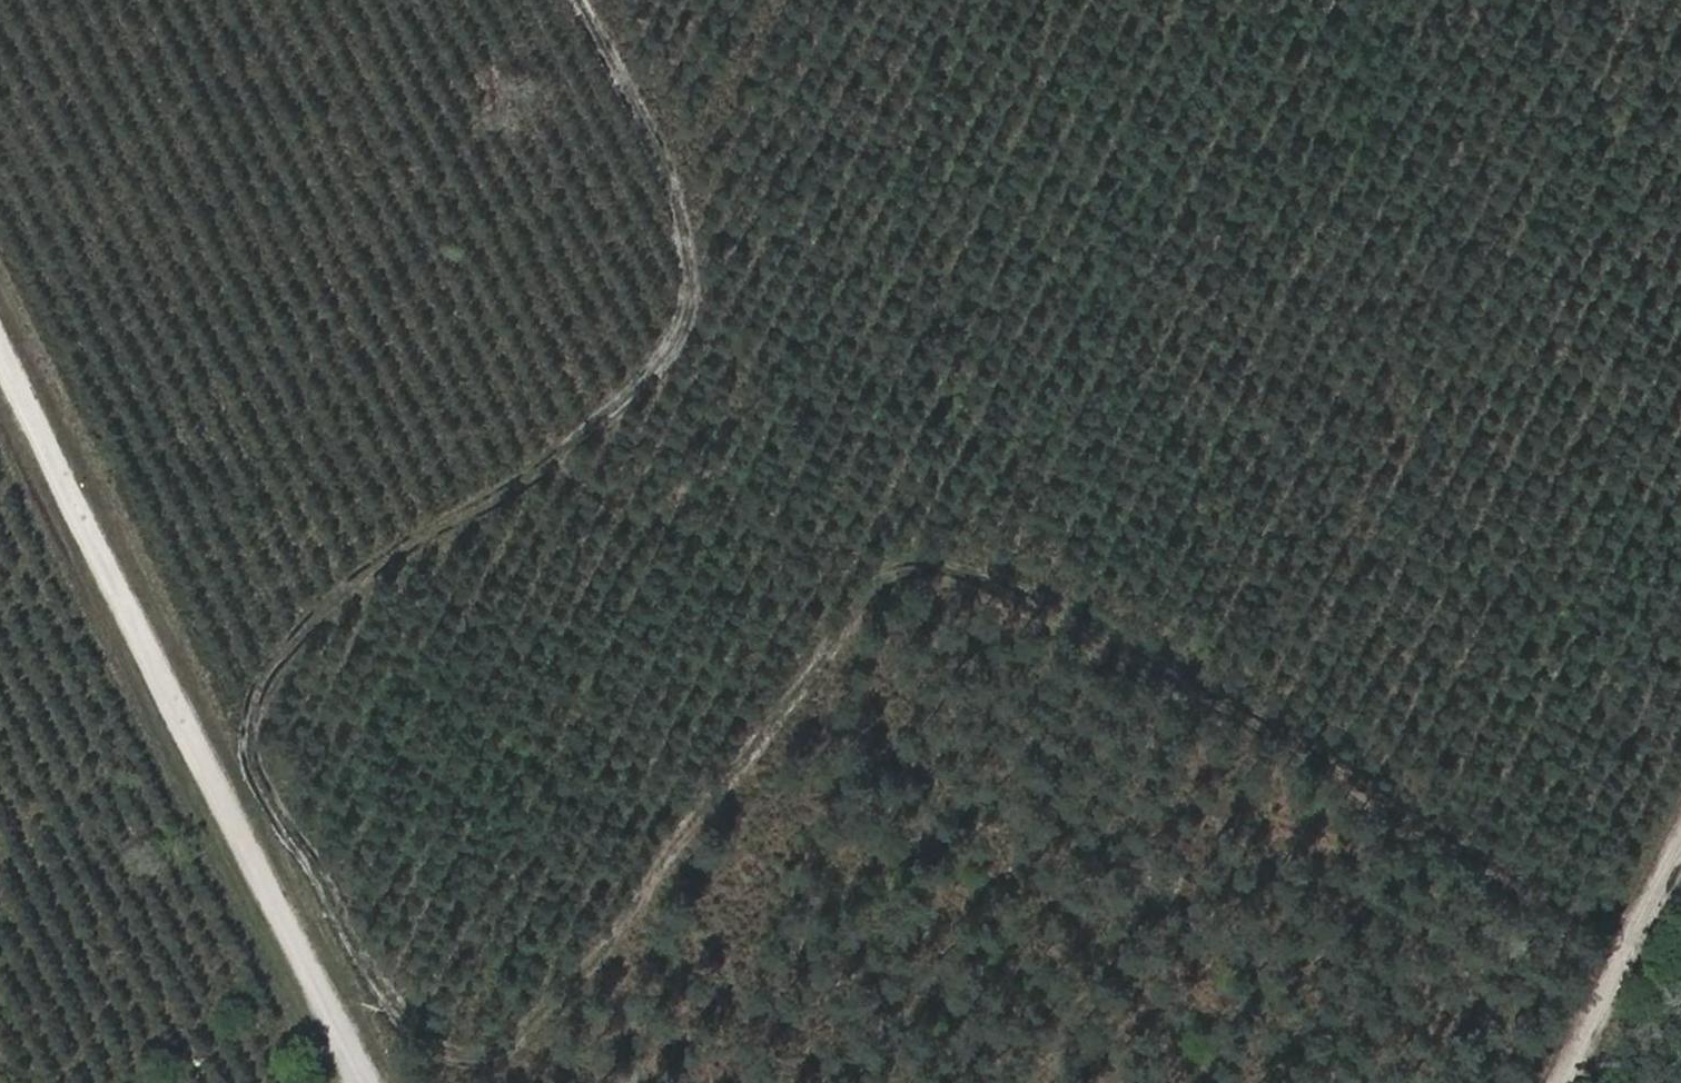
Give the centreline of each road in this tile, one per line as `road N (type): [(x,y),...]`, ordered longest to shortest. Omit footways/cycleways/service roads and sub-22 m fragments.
road 1 (track): [(0,344),(161,691),(366,1082)]
road 2 (track): [(1680,839),(1565,1082)]

